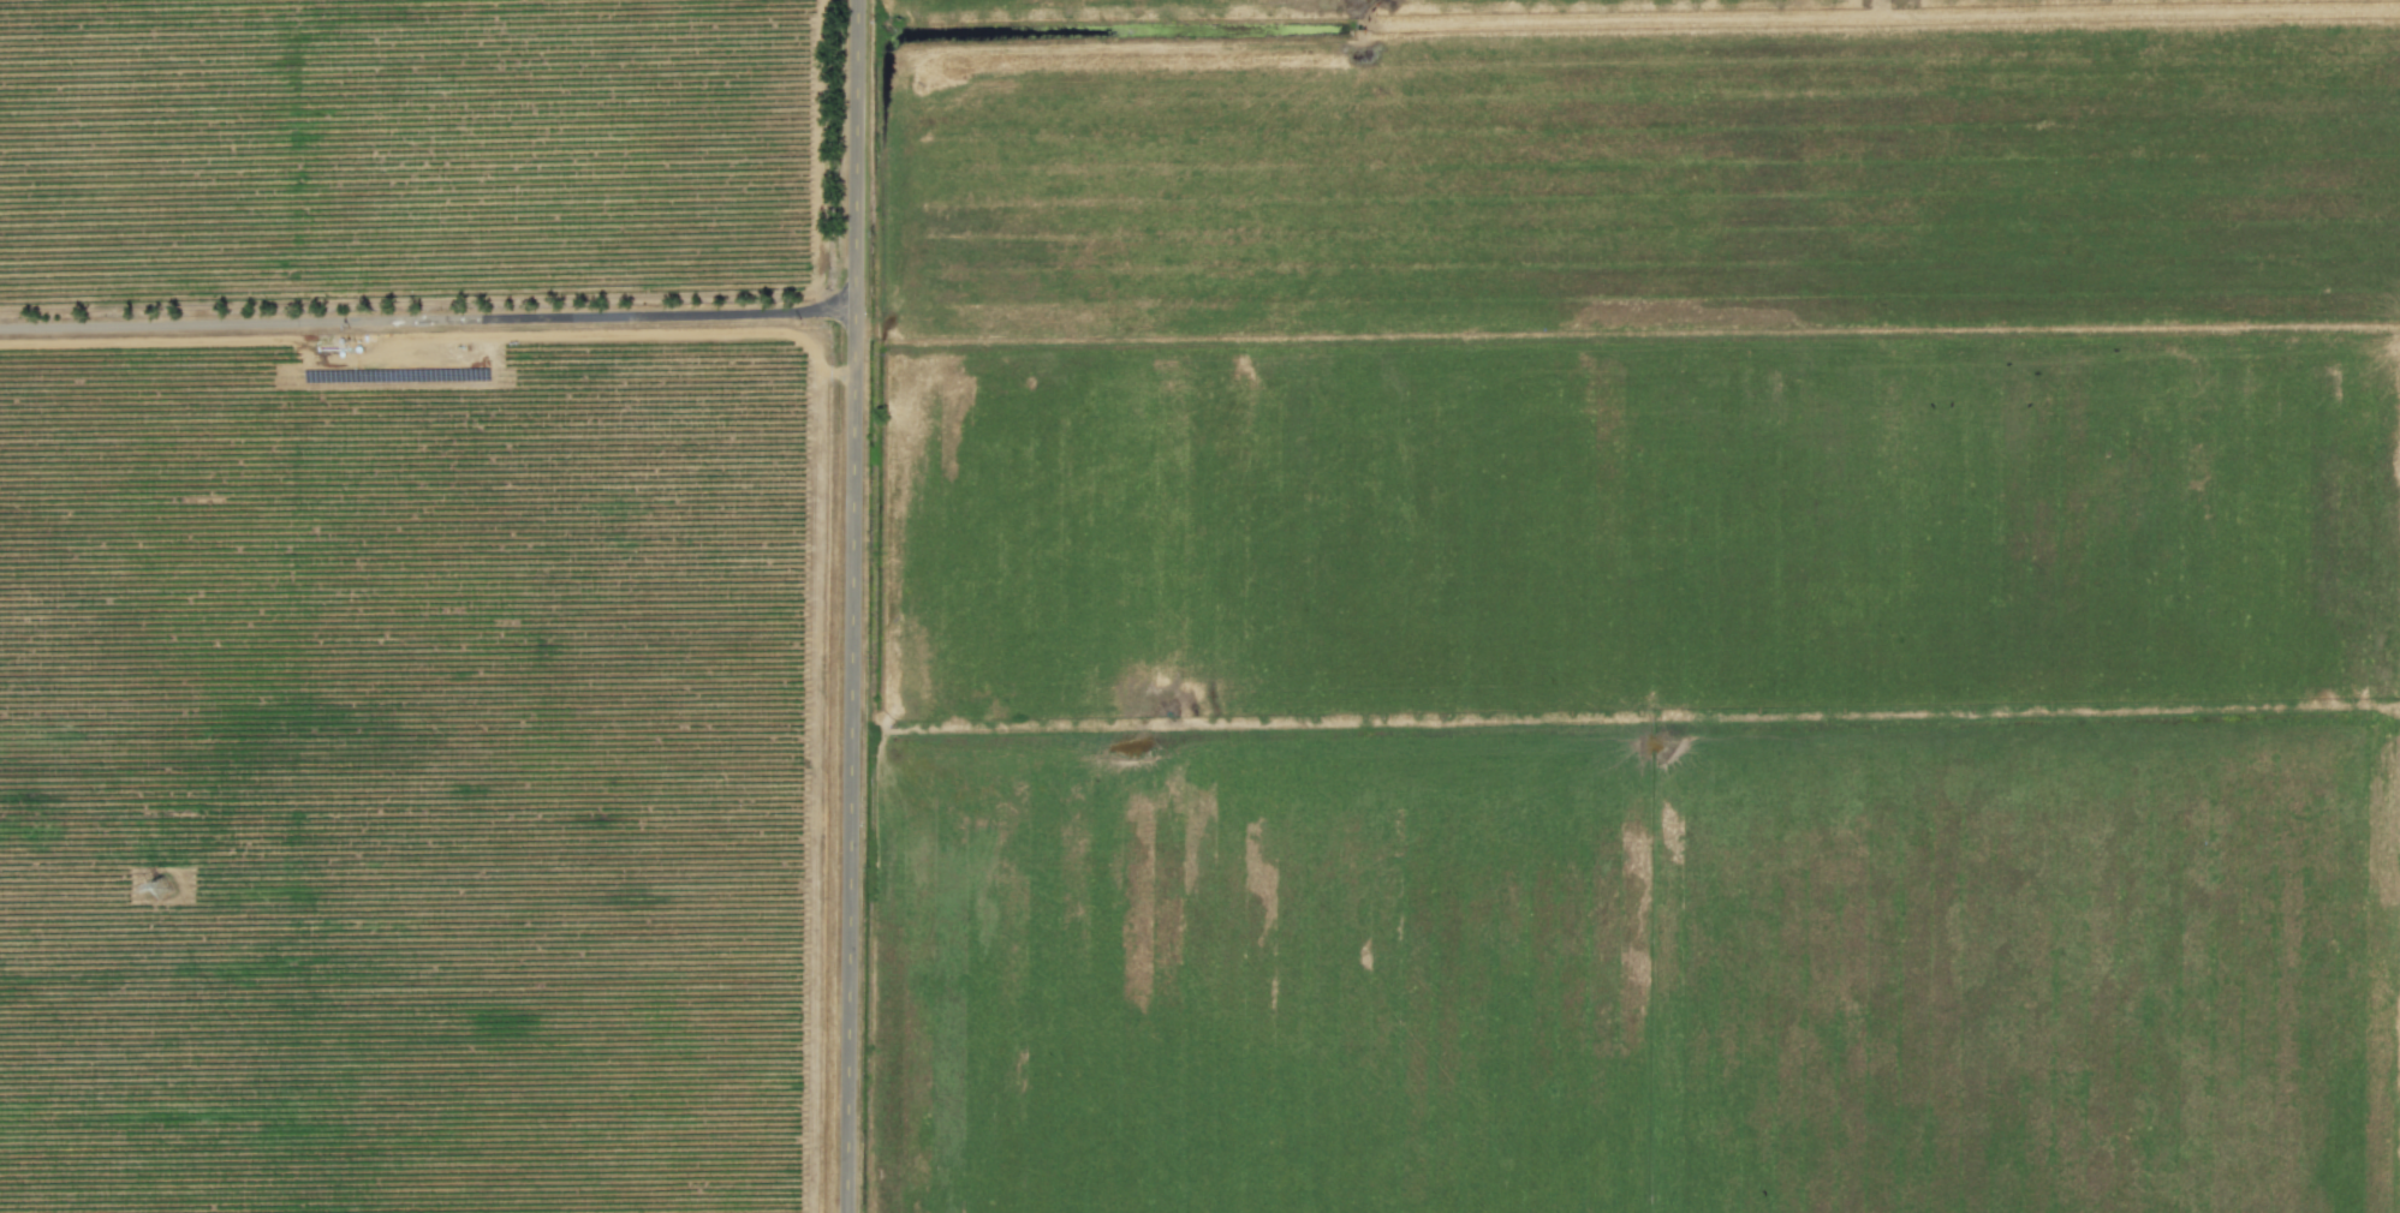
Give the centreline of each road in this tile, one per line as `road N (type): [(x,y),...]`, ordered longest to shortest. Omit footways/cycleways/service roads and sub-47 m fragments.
road 1 (tertiary): [(849,1212),(860,0)]

